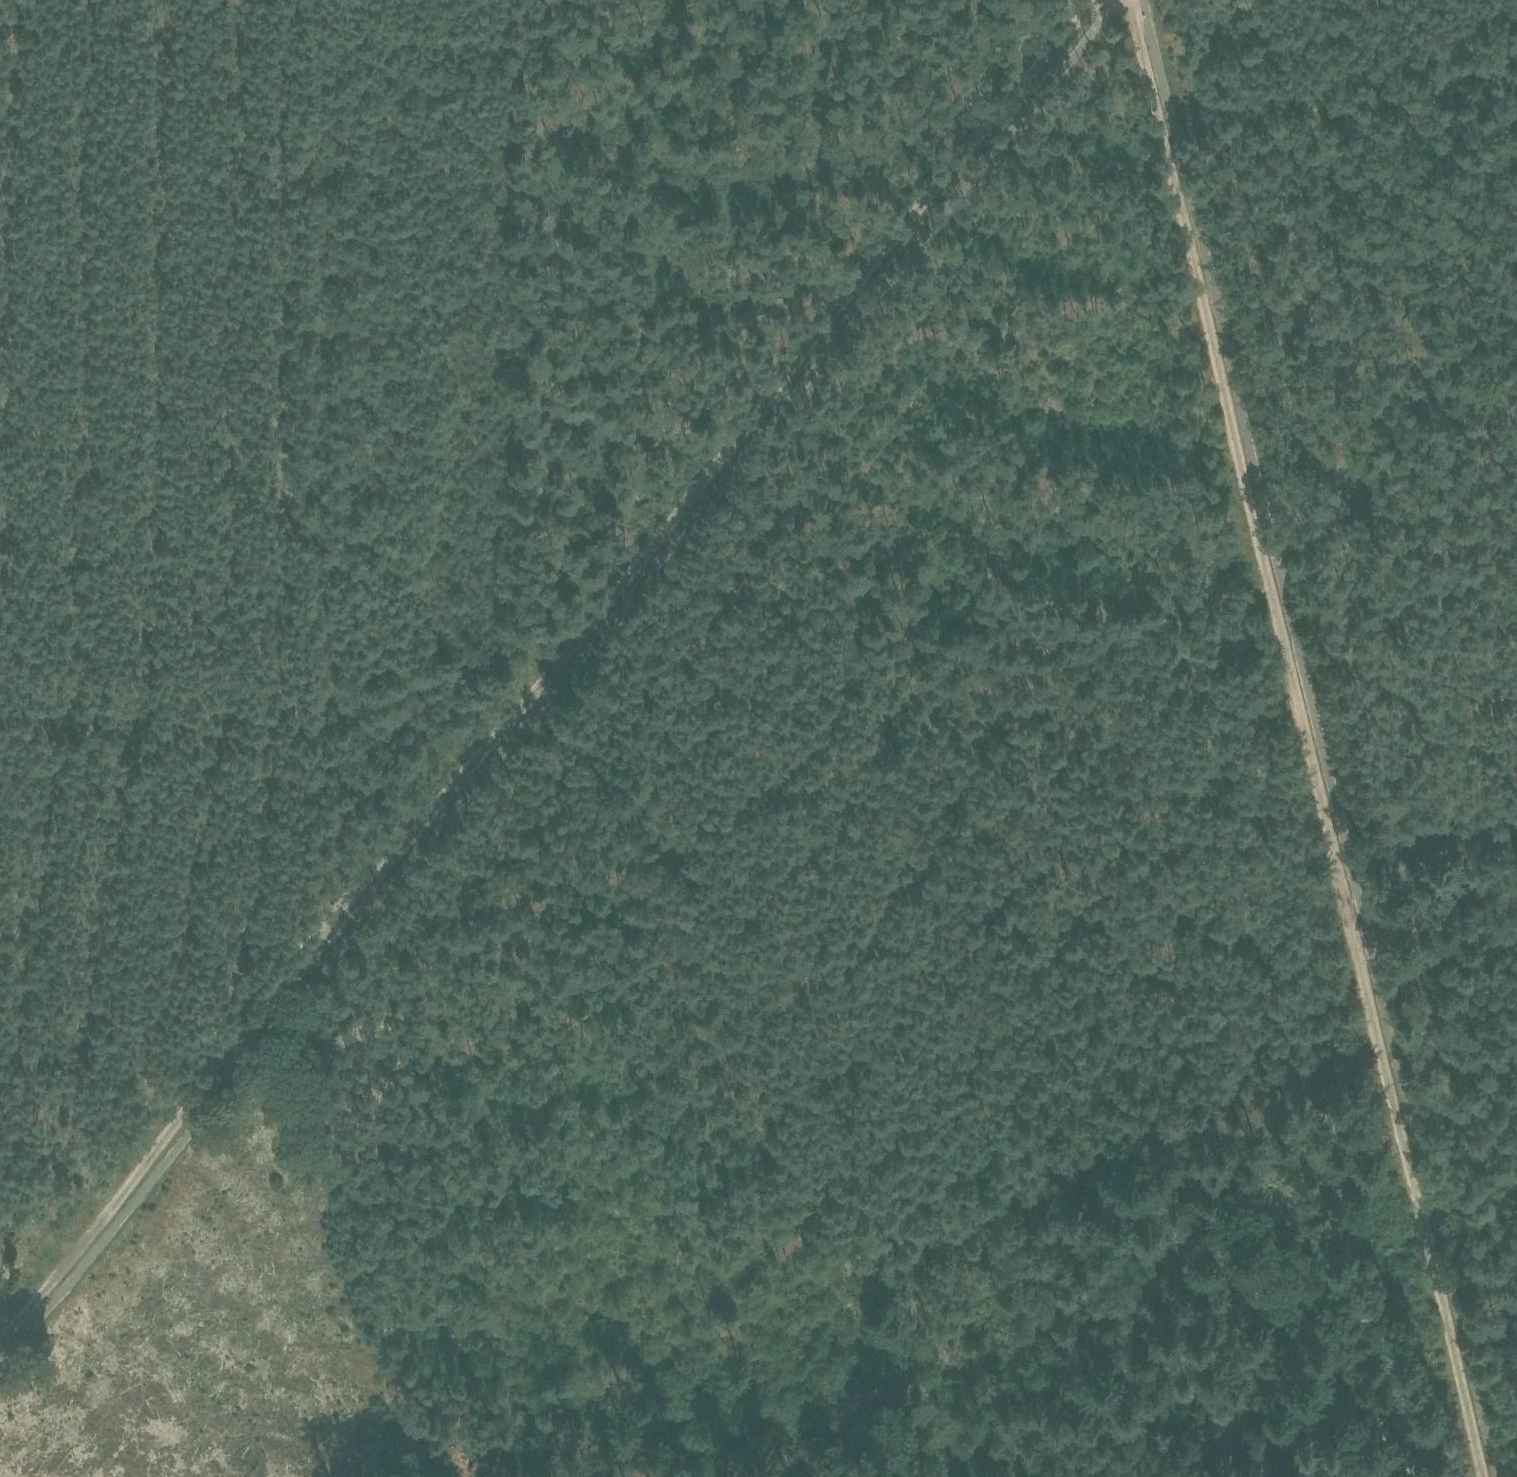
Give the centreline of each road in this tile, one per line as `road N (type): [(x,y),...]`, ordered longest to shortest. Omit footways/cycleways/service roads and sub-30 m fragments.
road 1 (track): [(0,1342),(1101,0)]
road 2 (track): [(1480,1476),(1356,953),(1261,608),(1205,309),(1130,0)]

